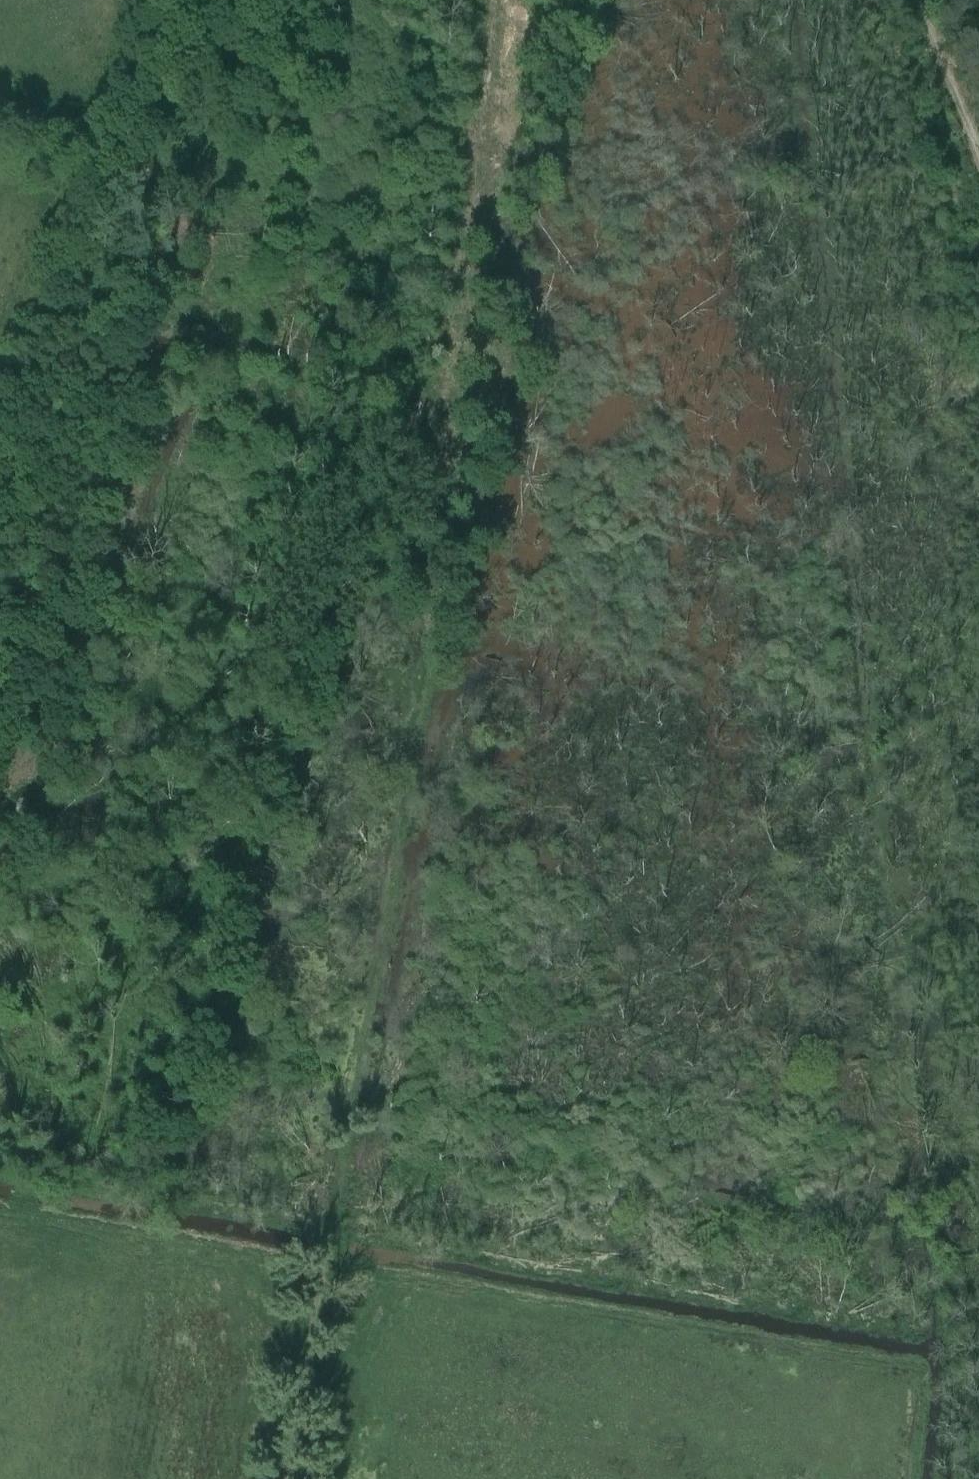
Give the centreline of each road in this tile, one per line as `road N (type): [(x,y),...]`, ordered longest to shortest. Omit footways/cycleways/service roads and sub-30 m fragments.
road 1 (track): [(920,0),(978,153)]

